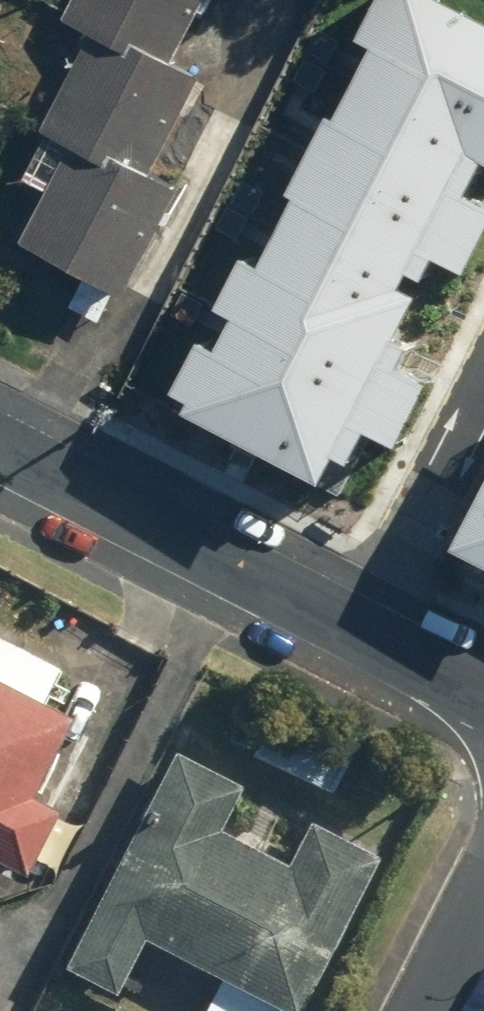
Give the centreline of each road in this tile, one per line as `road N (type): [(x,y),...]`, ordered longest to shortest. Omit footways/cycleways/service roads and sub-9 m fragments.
road 1 (residential): [(483,691),(0,448)]

